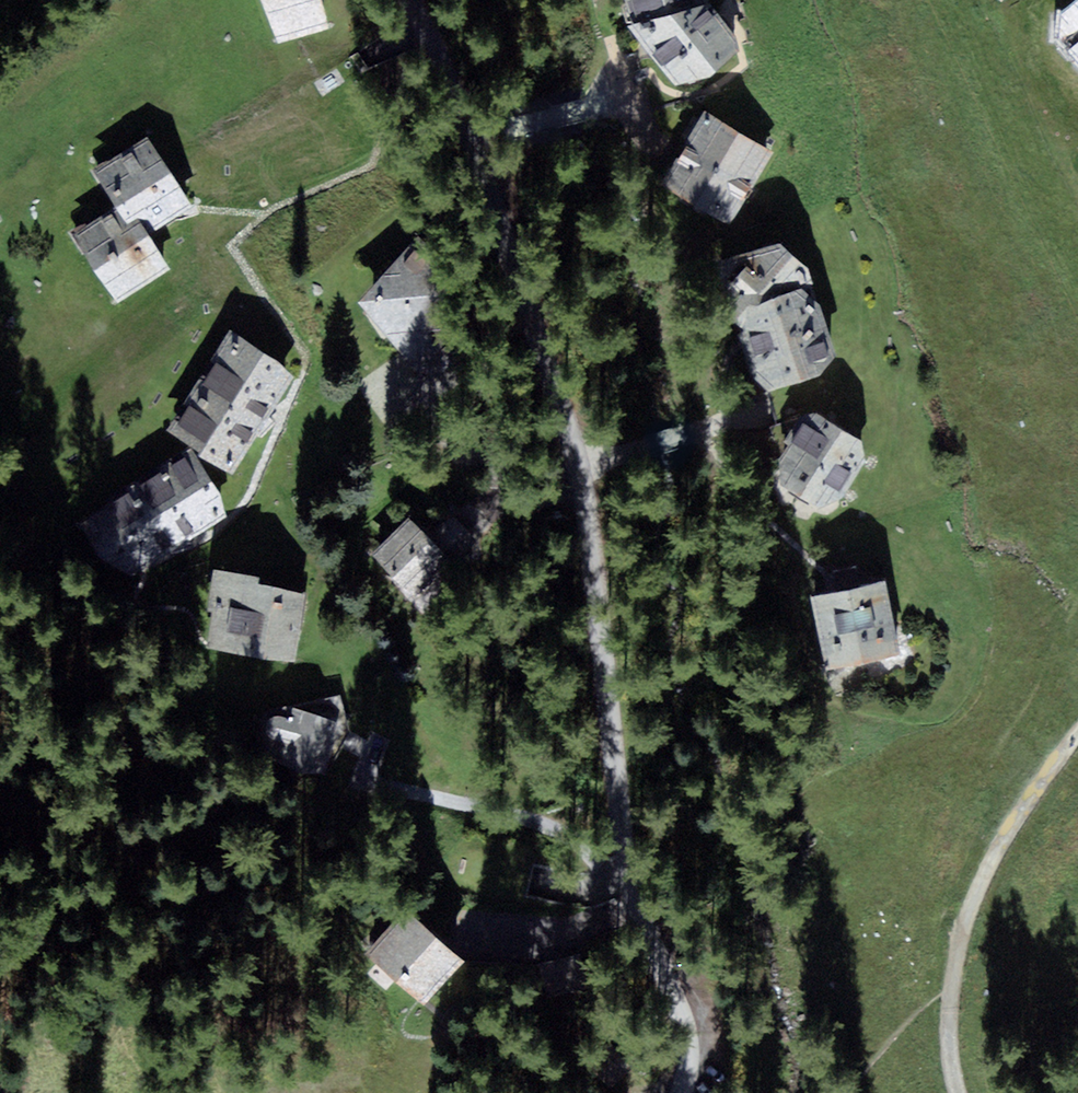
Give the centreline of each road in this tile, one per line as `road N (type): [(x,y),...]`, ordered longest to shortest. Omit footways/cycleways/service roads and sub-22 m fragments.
road 1 (residential): [(398,0),(471,140),(572,439),(618,718),(614,754),(580,846),(623,885),(684,1020),(690,1065),(682,1092)]
road 2 (track): [(1077,739),(1033,796),(967,908),(951,959),(946,1037),(957,1092)]

